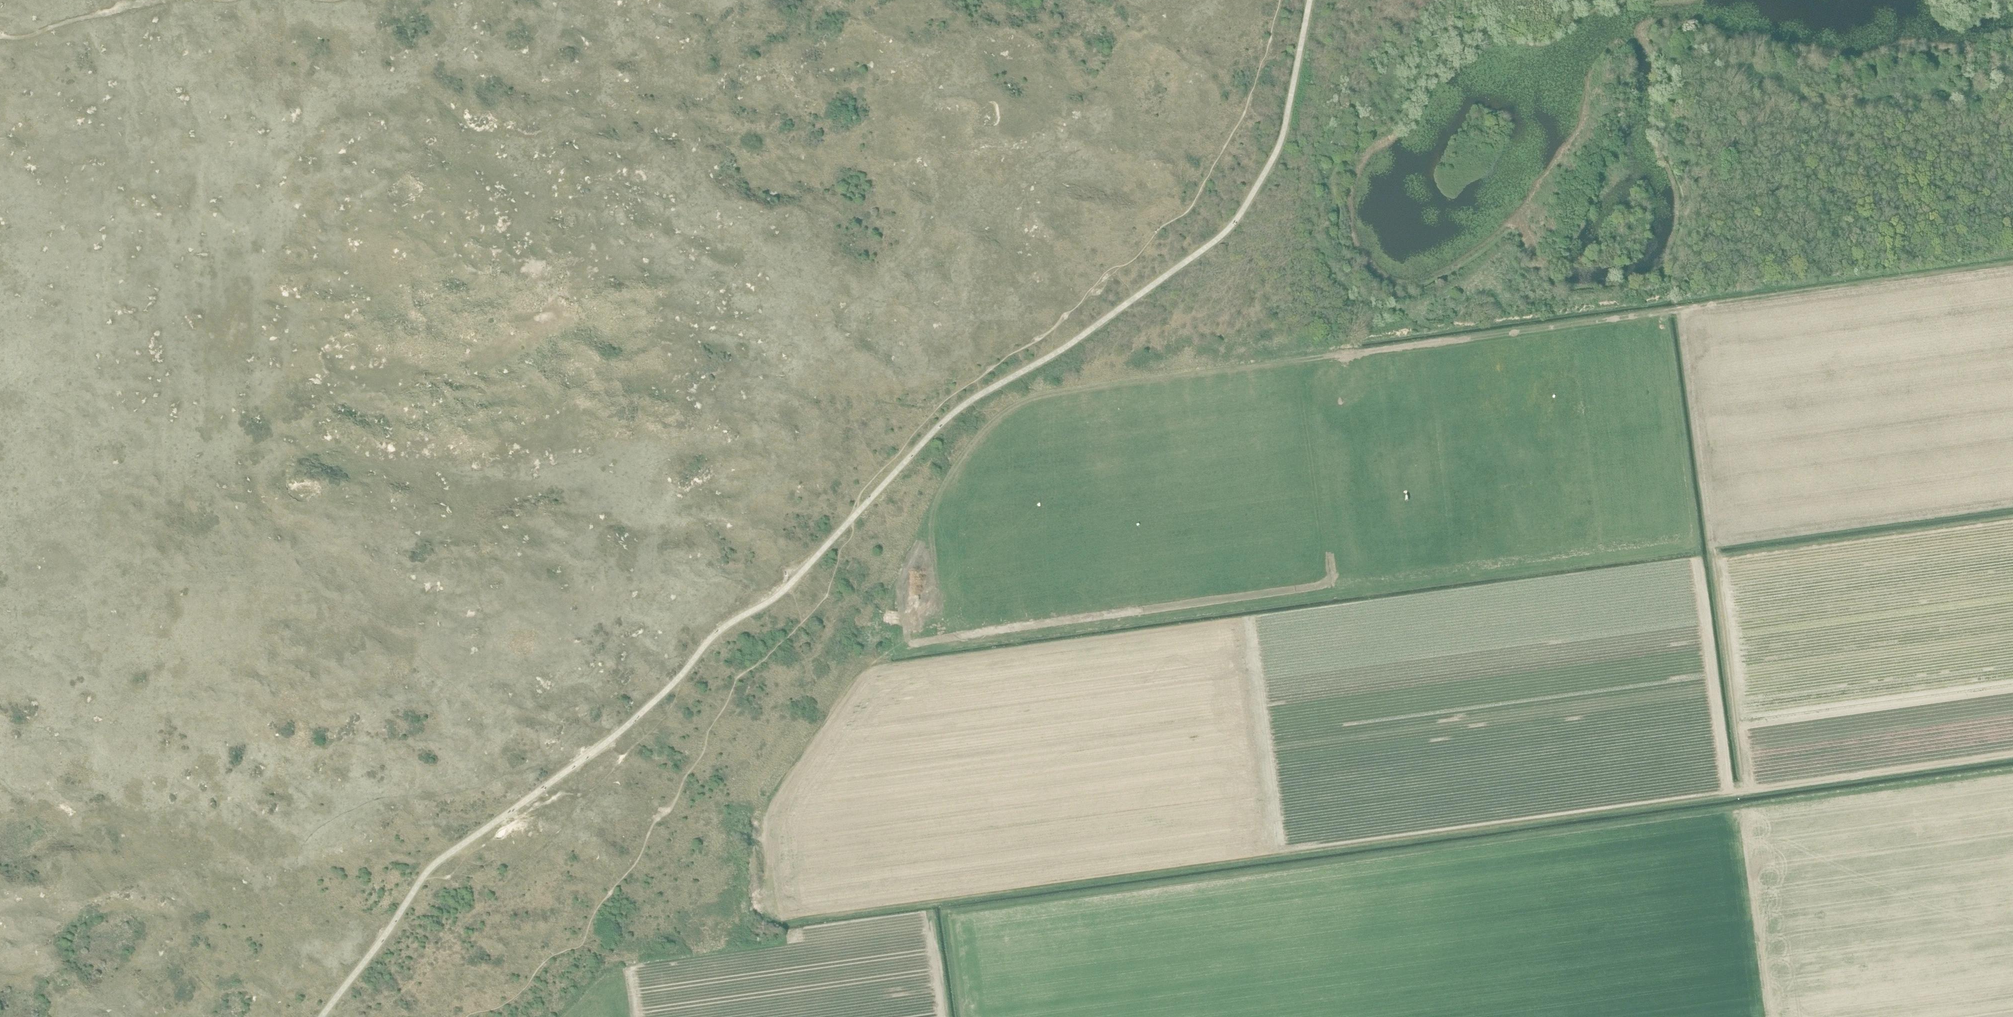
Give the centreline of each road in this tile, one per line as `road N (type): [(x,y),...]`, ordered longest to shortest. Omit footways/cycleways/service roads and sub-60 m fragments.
road 1 (track): [(2012,264),(1681,309)]
road 2 (track): [(160,0),(0,37)]

